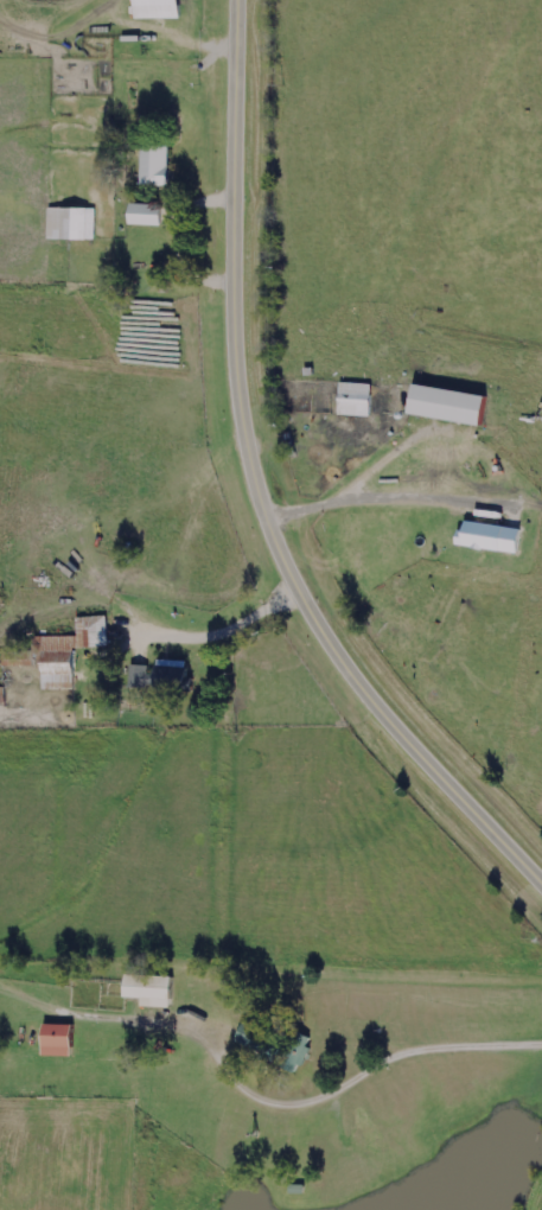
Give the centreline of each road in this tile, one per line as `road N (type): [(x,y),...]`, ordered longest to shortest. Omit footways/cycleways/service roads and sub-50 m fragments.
road 1 (tertiary): [(541,876),(377,705),(336,650),(305,601),(259,495),(237,397),(236,0)]
road 2 (residential): [(222,1055),(241,1082),(281,1098),(320,1090),(401,1043),(541,1035)]
road 3 (residential): [(1,599),(79,592),(132,624),(181,633),(247,614),(295,581)]

